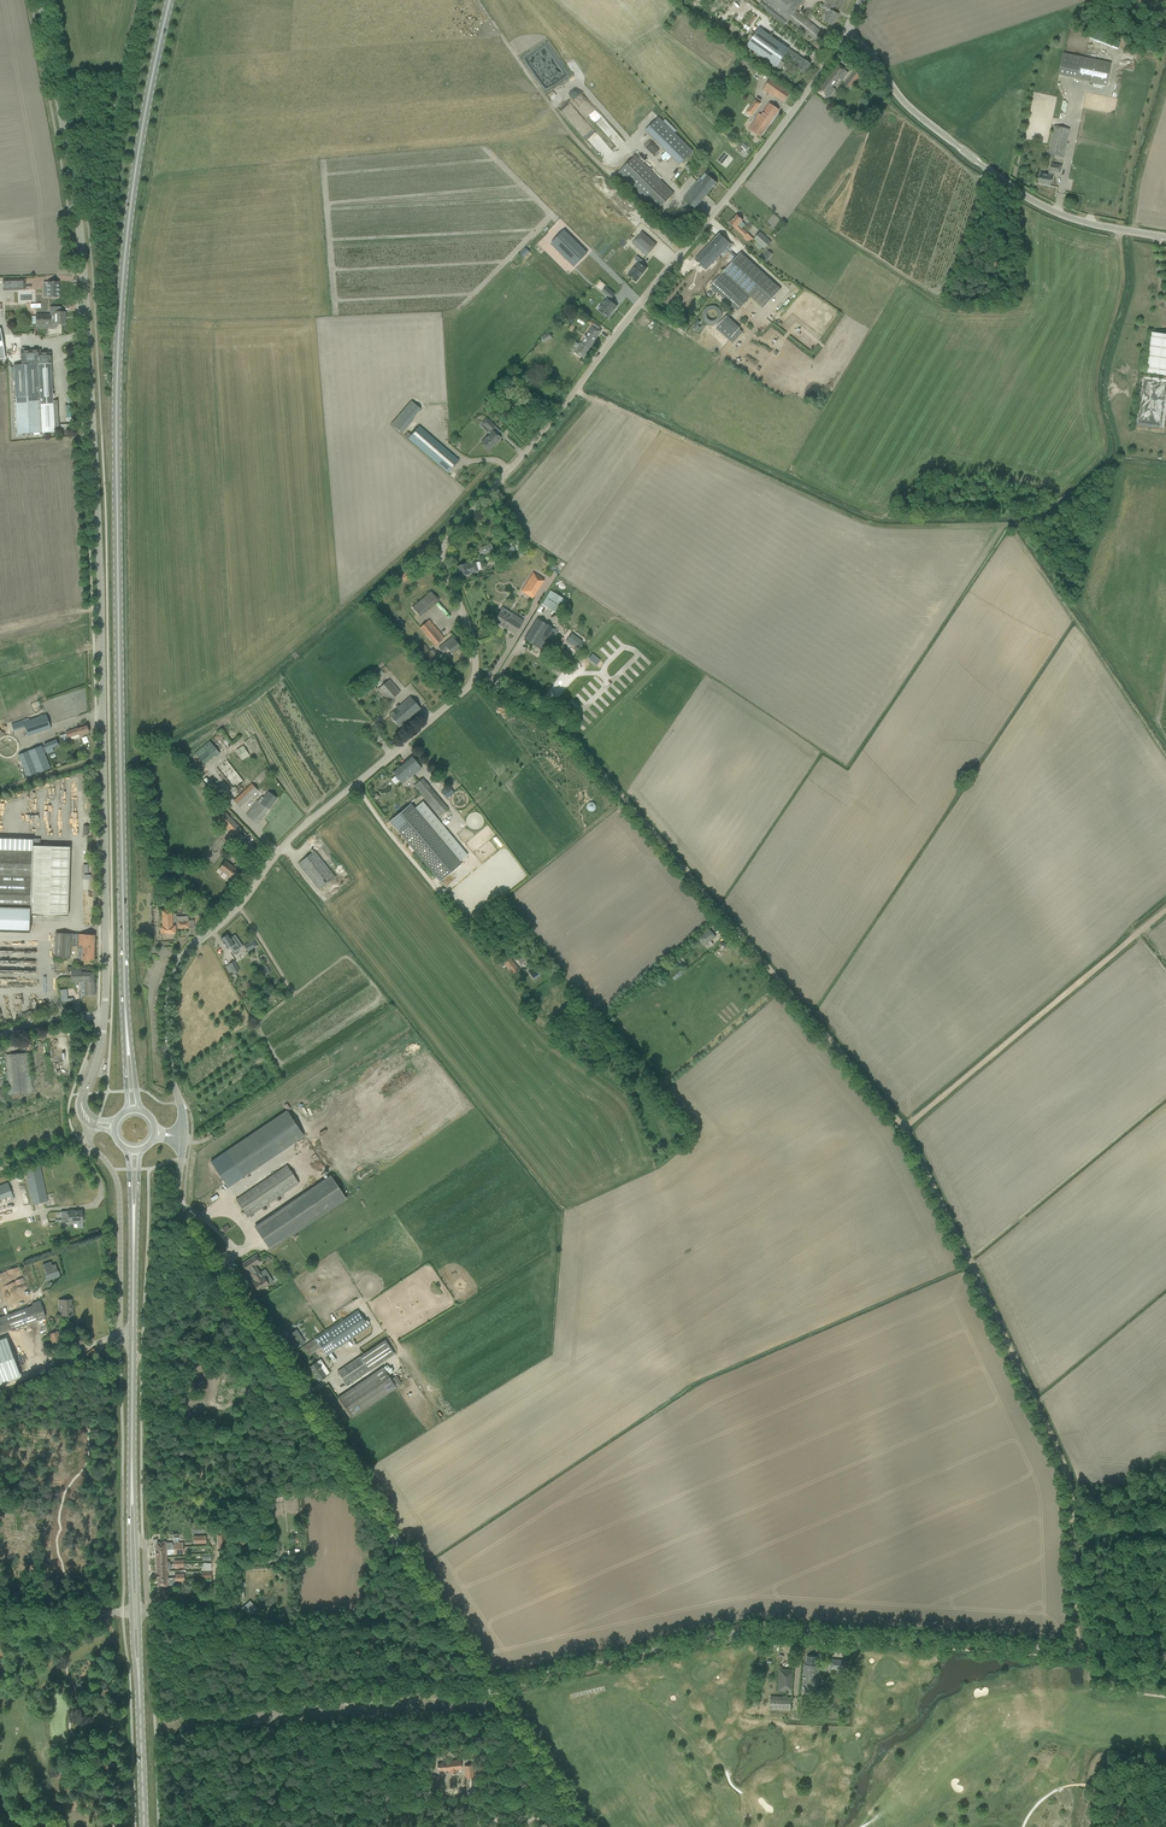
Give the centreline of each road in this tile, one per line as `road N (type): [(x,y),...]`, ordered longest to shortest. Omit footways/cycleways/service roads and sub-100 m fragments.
road 1 (primary): [(127,1044),(115,441),(133,176),(166,0)]
road 2 (track): [(1072,1650),(1070,1488),(905,1130),(587,759)]
road 3 (tertiary): [(104,1019),(87,324),(42,0)]
road 4 (unclassified): [(475,684),(470,634),(442,563),(449,537),(741,184),(846,29)]
road 5 (unclassified): [(1165,1657),(773,1630),(490,1686)]
road 6 (unclassified): [(490,1686),(185,1218),(180,1136)]
road 7 (unclassified): [(180,1136),(165,1017),(179,959),(250,893),(287,843),(475,684)]
road 8 (tertiary): [(1165,234),(1072,218),(1023,191),(908,105),(846,29)]
road 9 (unclassified): [(490,1686),(148,1614)]
road 10 (track): [(905,1130),(1165,909)]
road 11 (primary): [(132,1493),(133,1216)]
road 12 (unclassified): [(91,1126),(88,1139),(118,1189),(121,1344)]
road 13 (unclassified): [(581,1826),(490,1686)]
road 14 (primary): [(144,1826),(137,1671)]
road 15 (unclassified): [(587,759),(556,727),(475,684)]
road 16 (primary): [(132,1493),(131,1615)]

